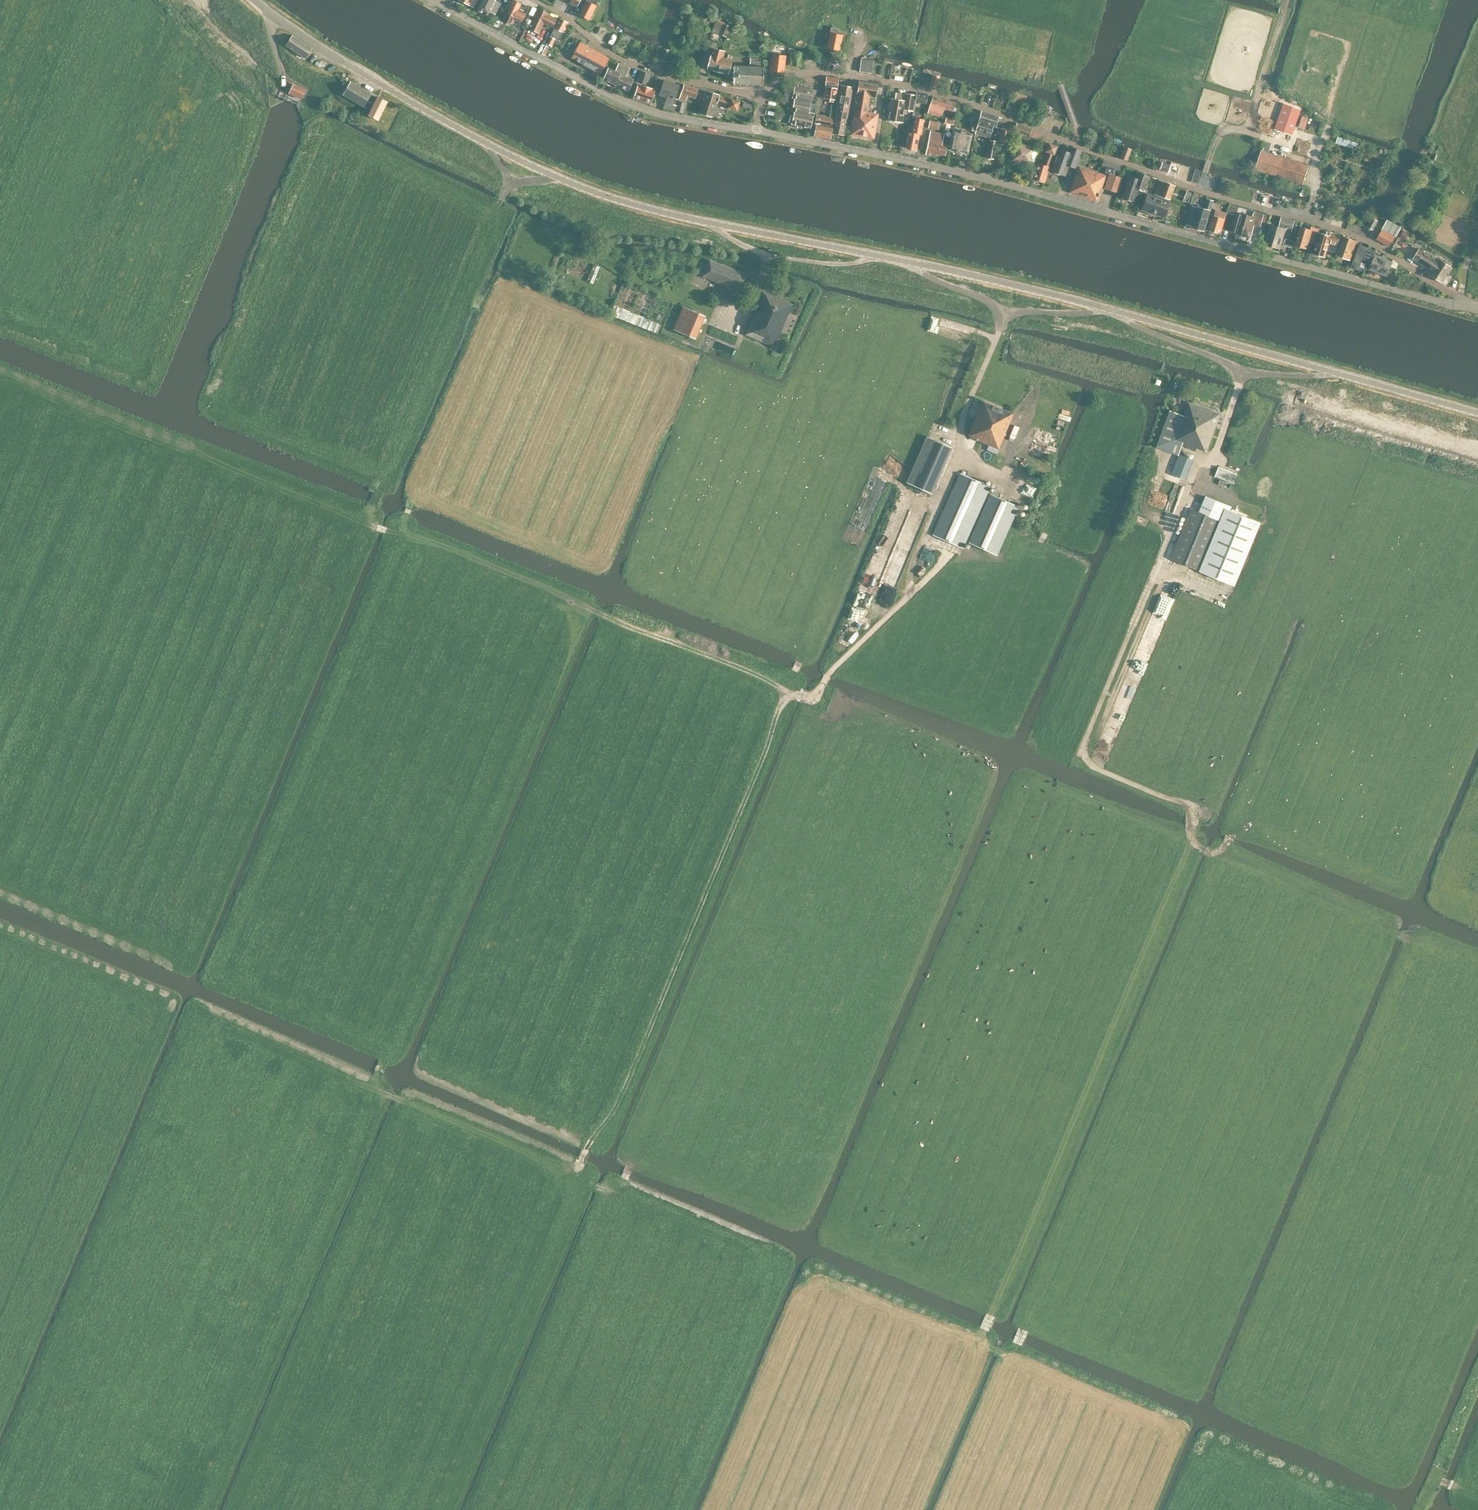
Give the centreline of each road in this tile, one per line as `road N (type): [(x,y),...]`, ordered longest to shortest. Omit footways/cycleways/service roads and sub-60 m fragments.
road 1 (tertiary): [(1477,412),(1076,300),(596,191),(330,55),(256,0)]
road 2 (residential): [(1465,305),(1354,235),(1200,189),(919,88),(807,72),(761,91)]
road 3 (tertiary): [(1465,305),(1008,184),(756,131)]
road 4 (tertiary): [(756,131),(620,99),(436,0)]
road 5 (residential): [(761,91),(708,86),(627,62),(535,0)]
road 6 (track): [(1366,0),(1323,143)]
road 7 (track): [(1421,1509),(1477,1378)]
road 8 (track): [(1247,132),(1287,0)]

